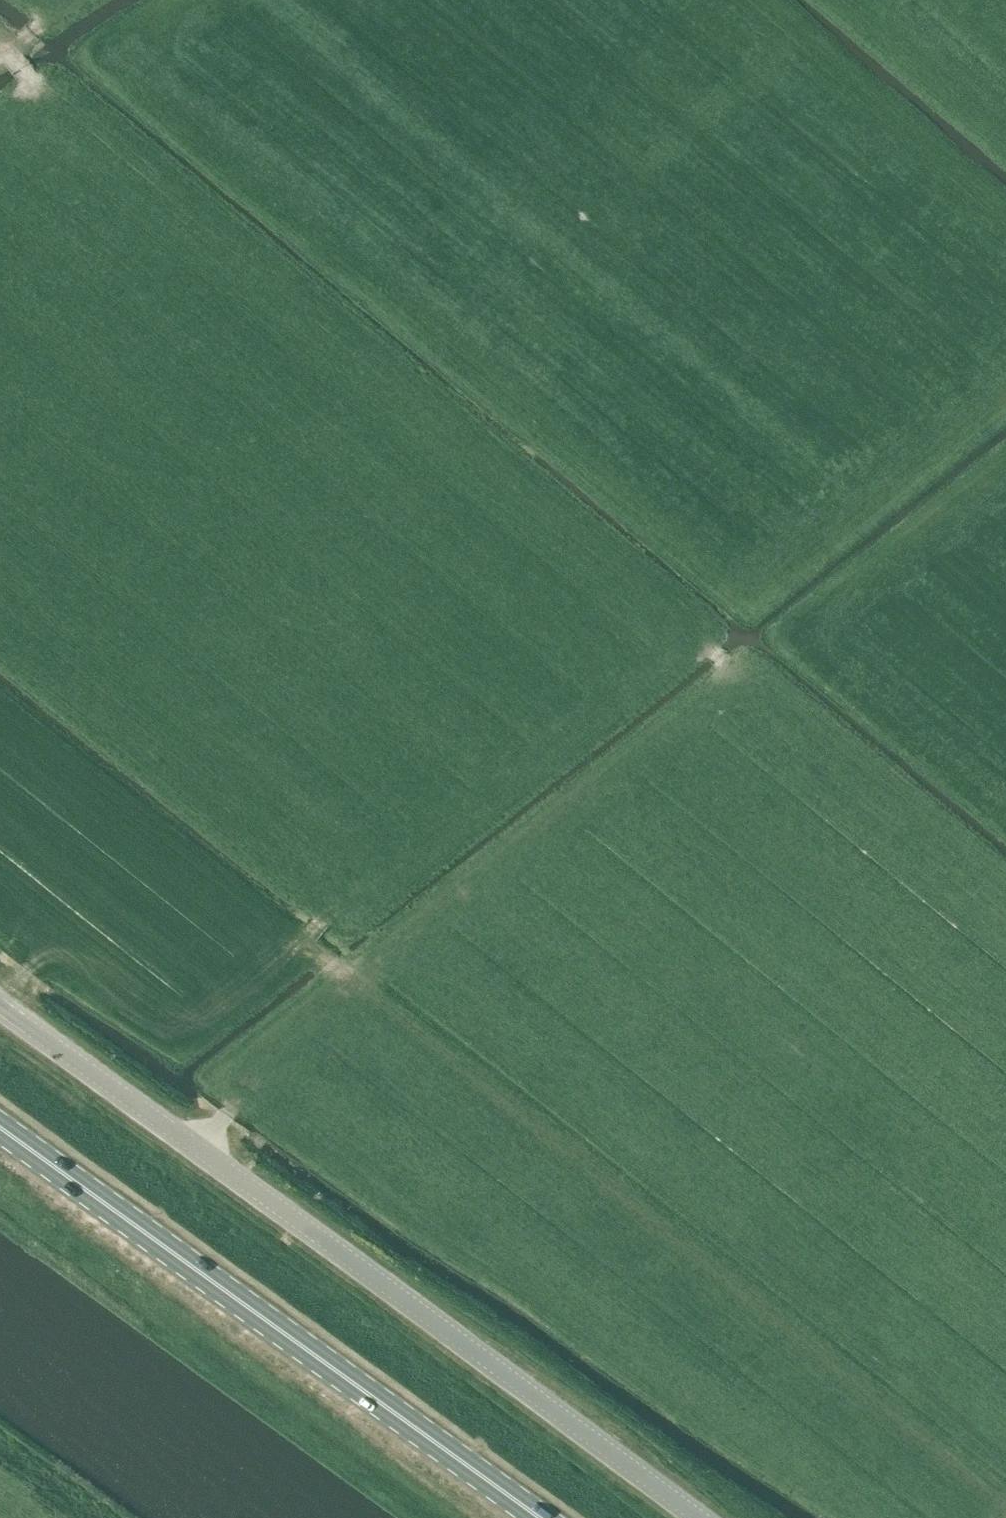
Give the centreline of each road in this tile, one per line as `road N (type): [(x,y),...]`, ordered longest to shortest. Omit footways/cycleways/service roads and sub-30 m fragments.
road 1 (unclassified): [(0,1005),(699,1517)]
road 2 (primary): [(540,1517),(0,1126)]

